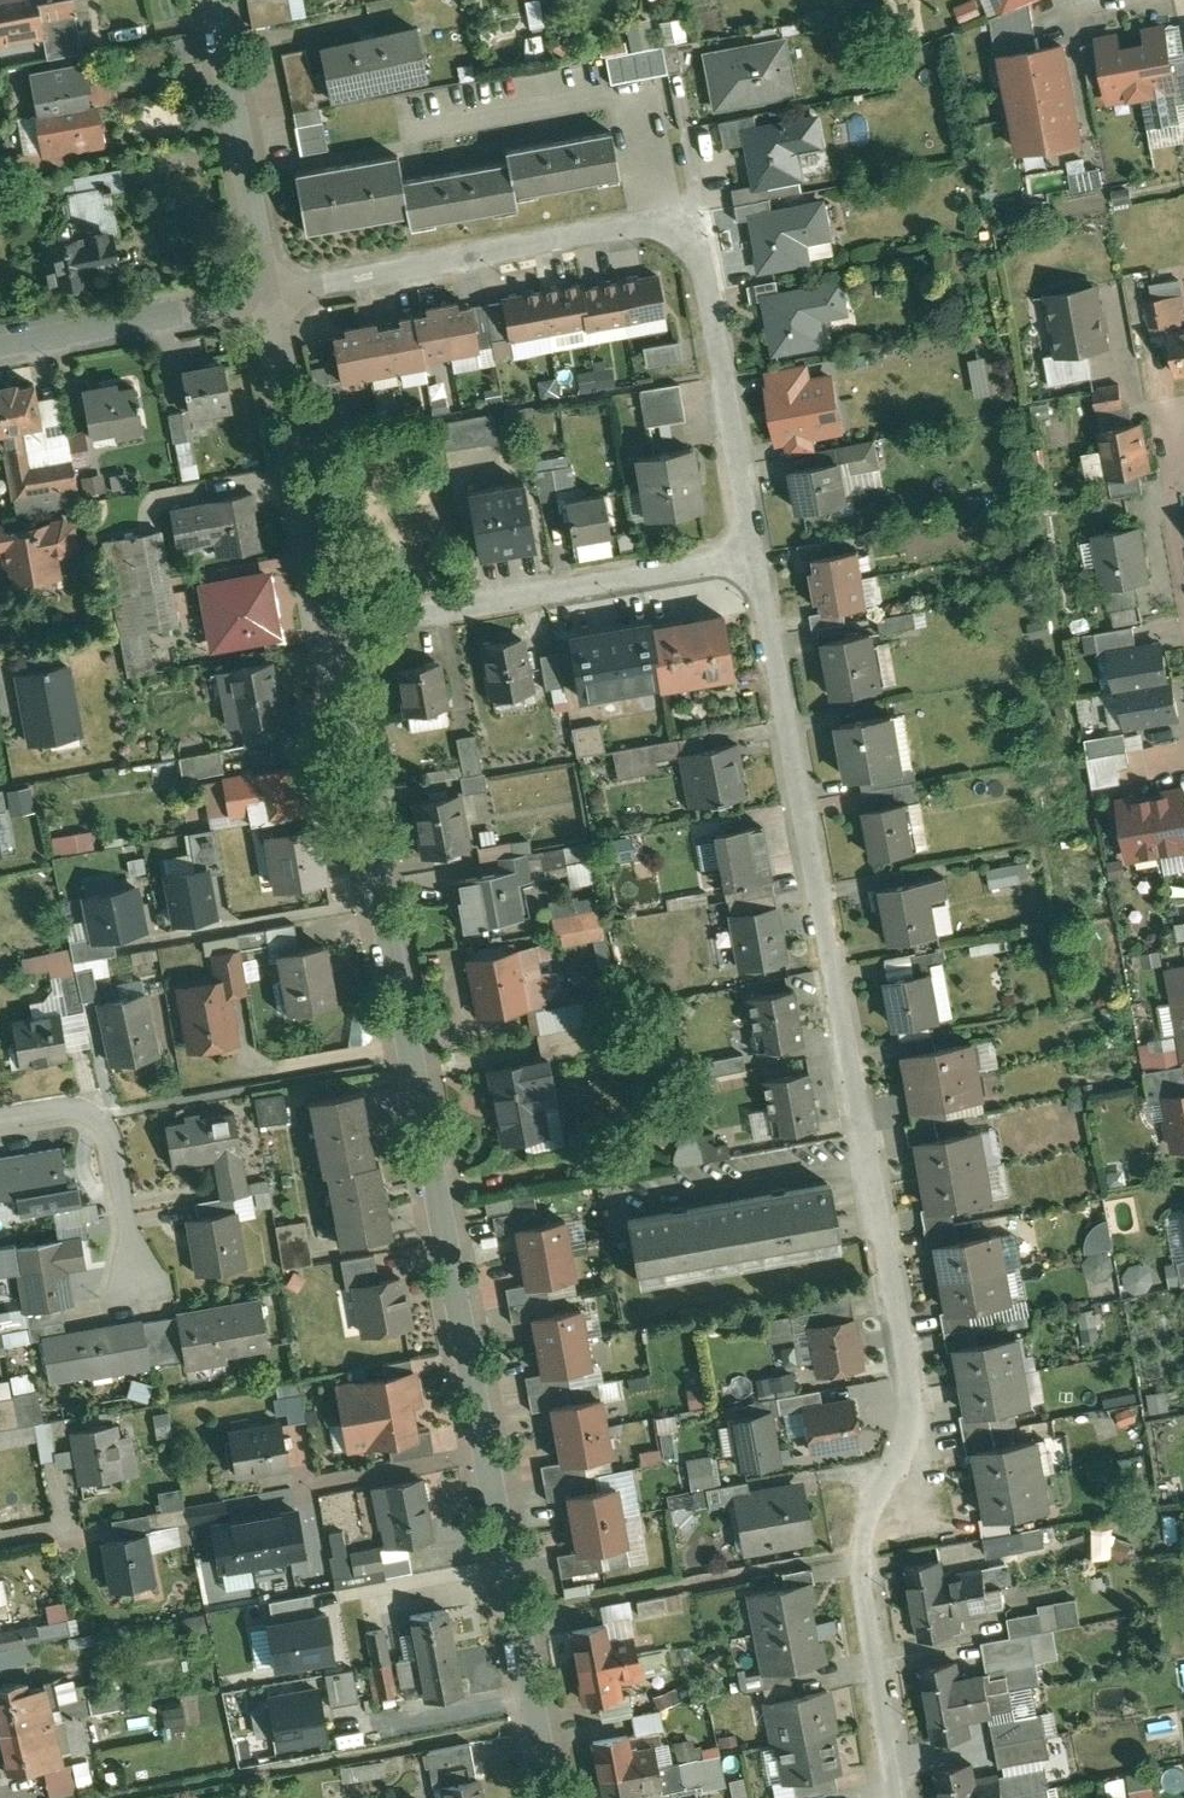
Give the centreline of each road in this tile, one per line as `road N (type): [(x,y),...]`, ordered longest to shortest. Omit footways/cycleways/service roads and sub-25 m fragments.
road 1 (residential): [(895,1797),(861,1551),(908,1400),(754,555)]
road 2 (residential): [(552,1797),(332,632)]
road 3 (residential): [(754,555),(694,255),(661,227),(271,300)]
road 4 (residential): [(332,632),(754,555)]
road 5 (residential): [(332,632),(271,300)]
road 6 (residential): [(271,300),(215,0)]
road 7 (residential): [(0,1124),(98,1108),(106,1117),(136,1289)]
road 8 (residential): [(0,342),(271,300)]

